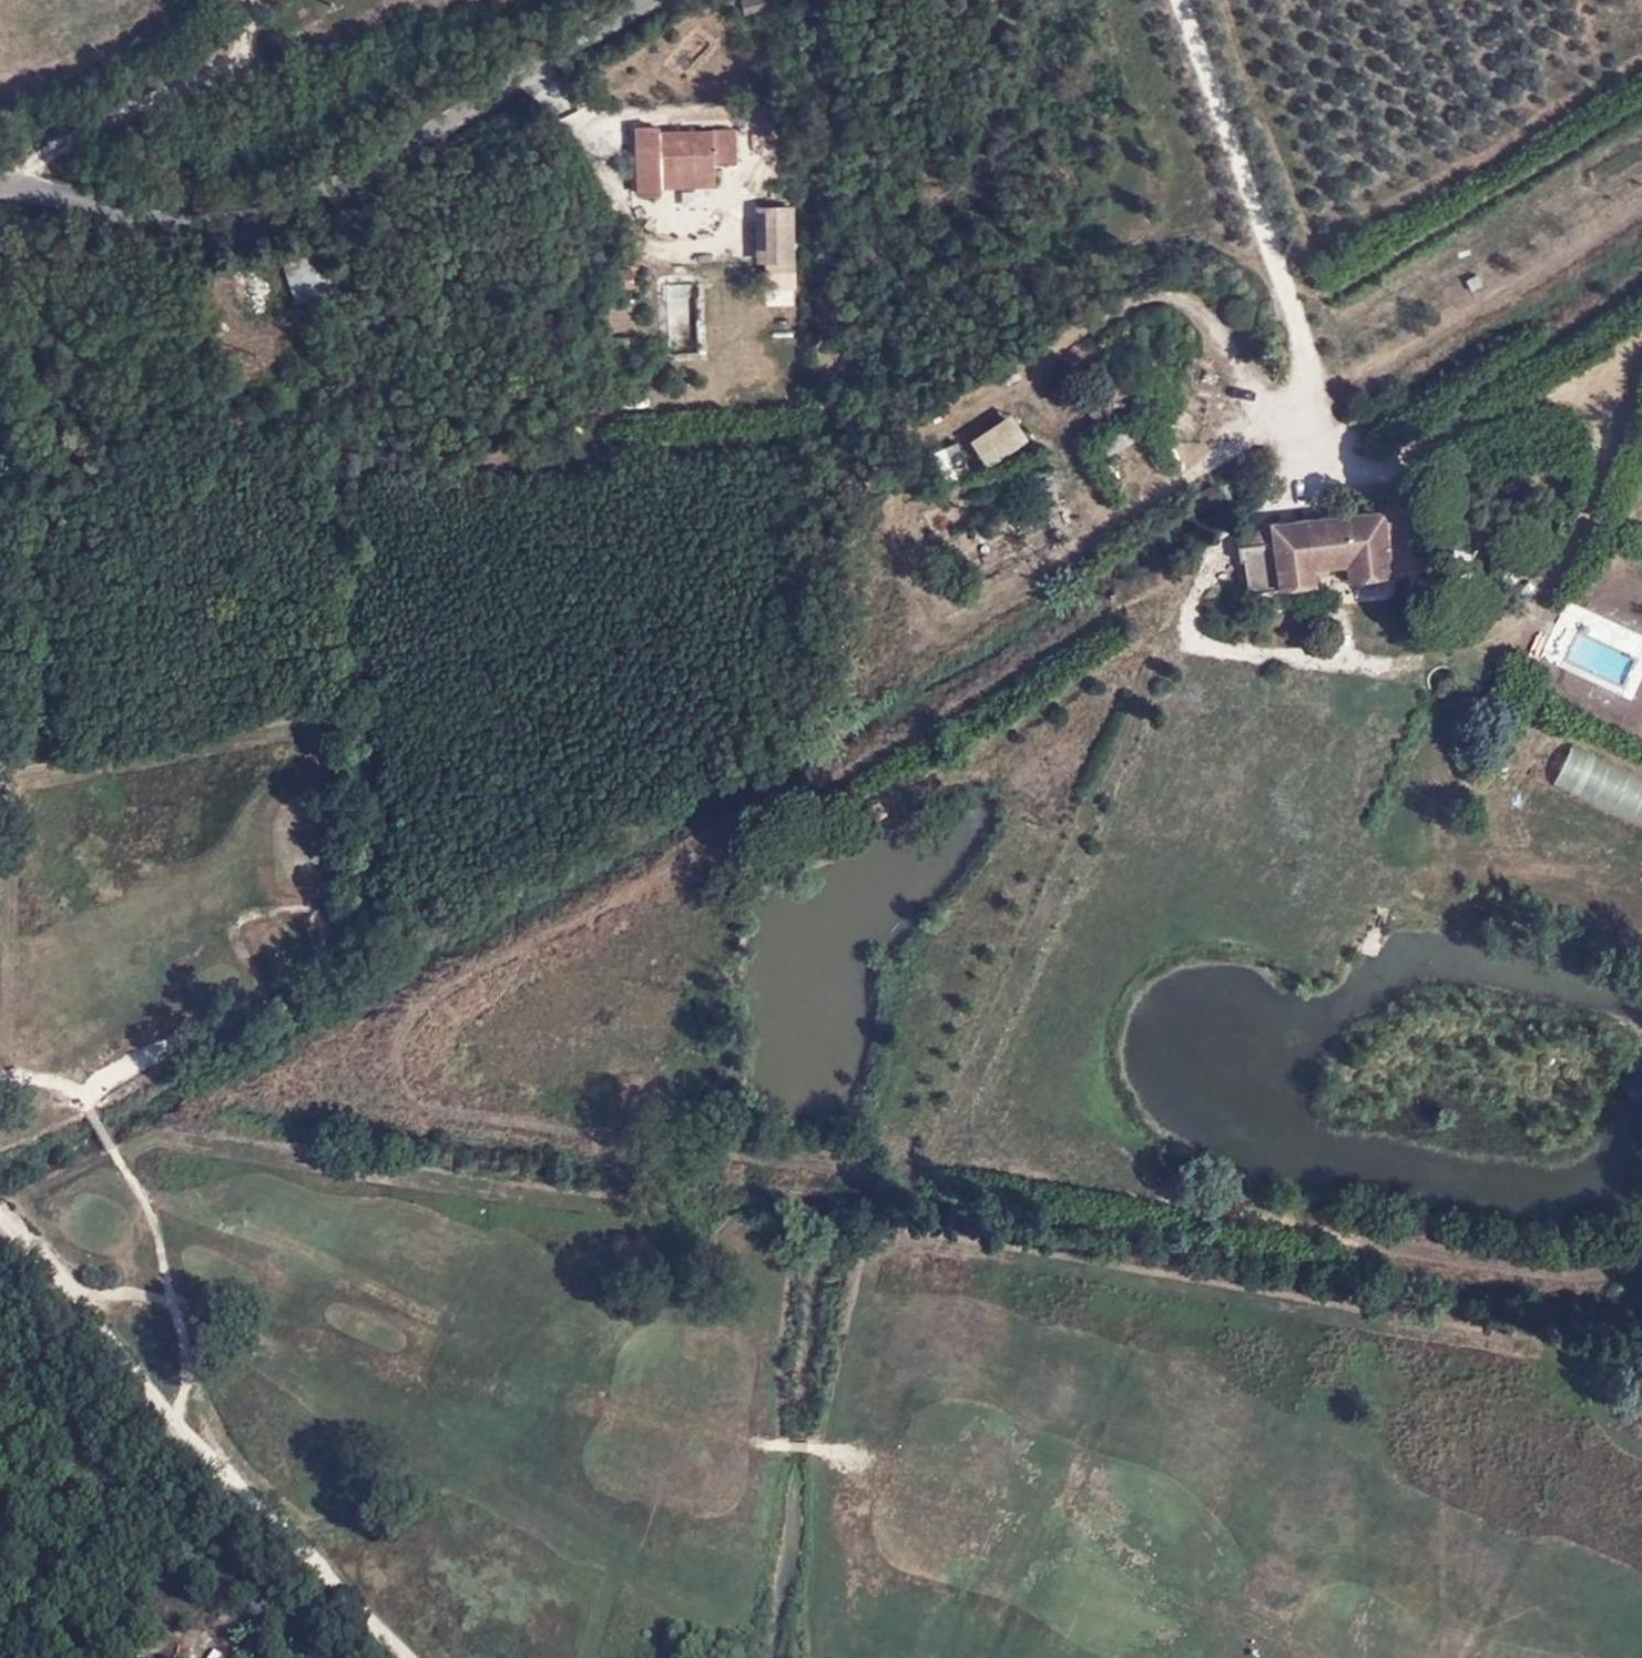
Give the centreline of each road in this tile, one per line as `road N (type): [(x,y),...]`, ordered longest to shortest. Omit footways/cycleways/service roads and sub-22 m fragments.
road 1 (unclassified): [(649,0),(459,115),(272,212),(207,221),(0,184)]
road 2 (track): [(784,391),(947,419),(995,394),(1107,310),(1183,297),(1228,342),(1267,404)]
road 3 (track): [(1641,205),(1372,370),(1303,384)]

